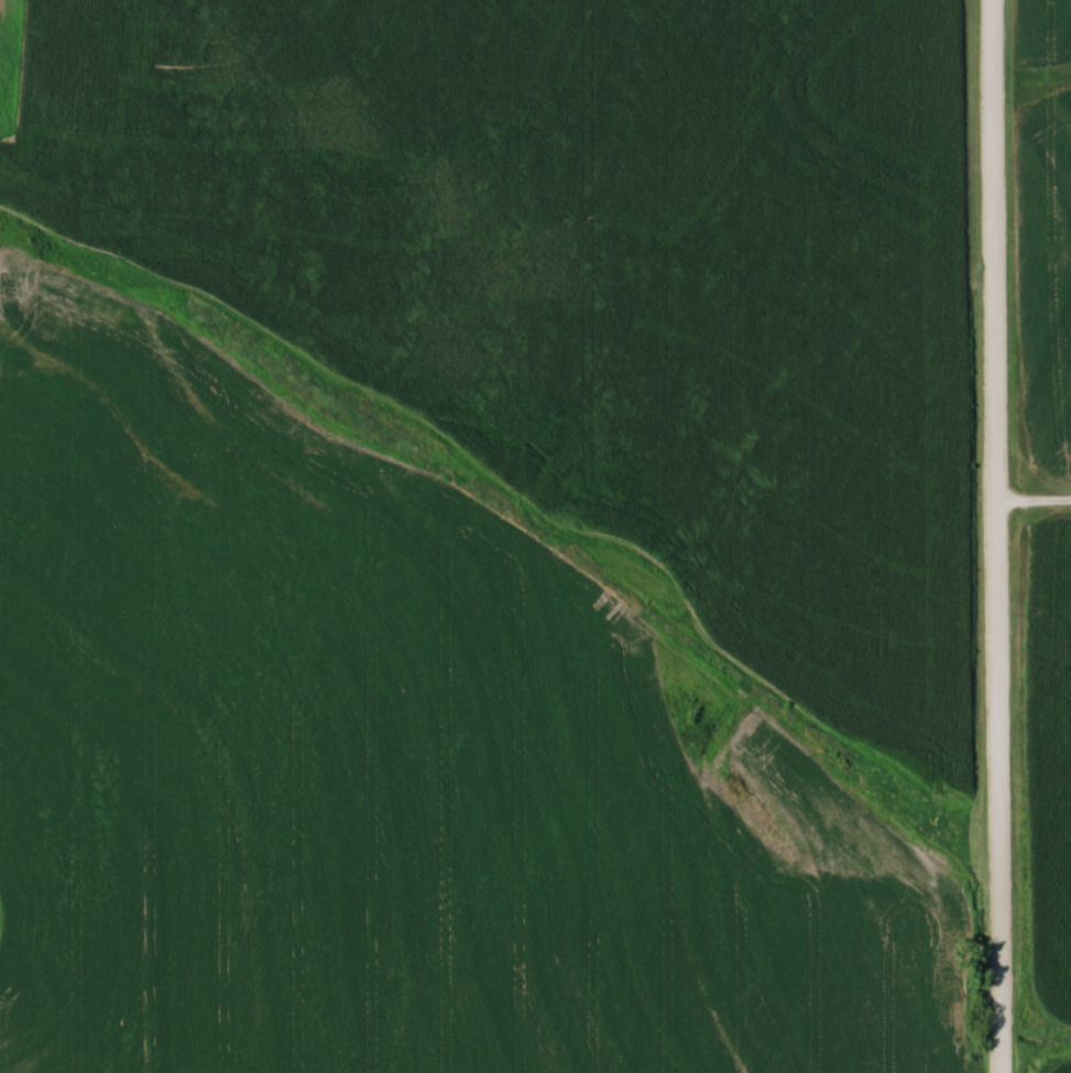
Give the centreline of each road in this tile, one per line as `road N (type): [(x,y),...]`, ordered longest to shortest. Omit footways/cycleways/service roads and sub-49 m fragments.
road 1 (residential): [(1002,1072),(995,0)]

